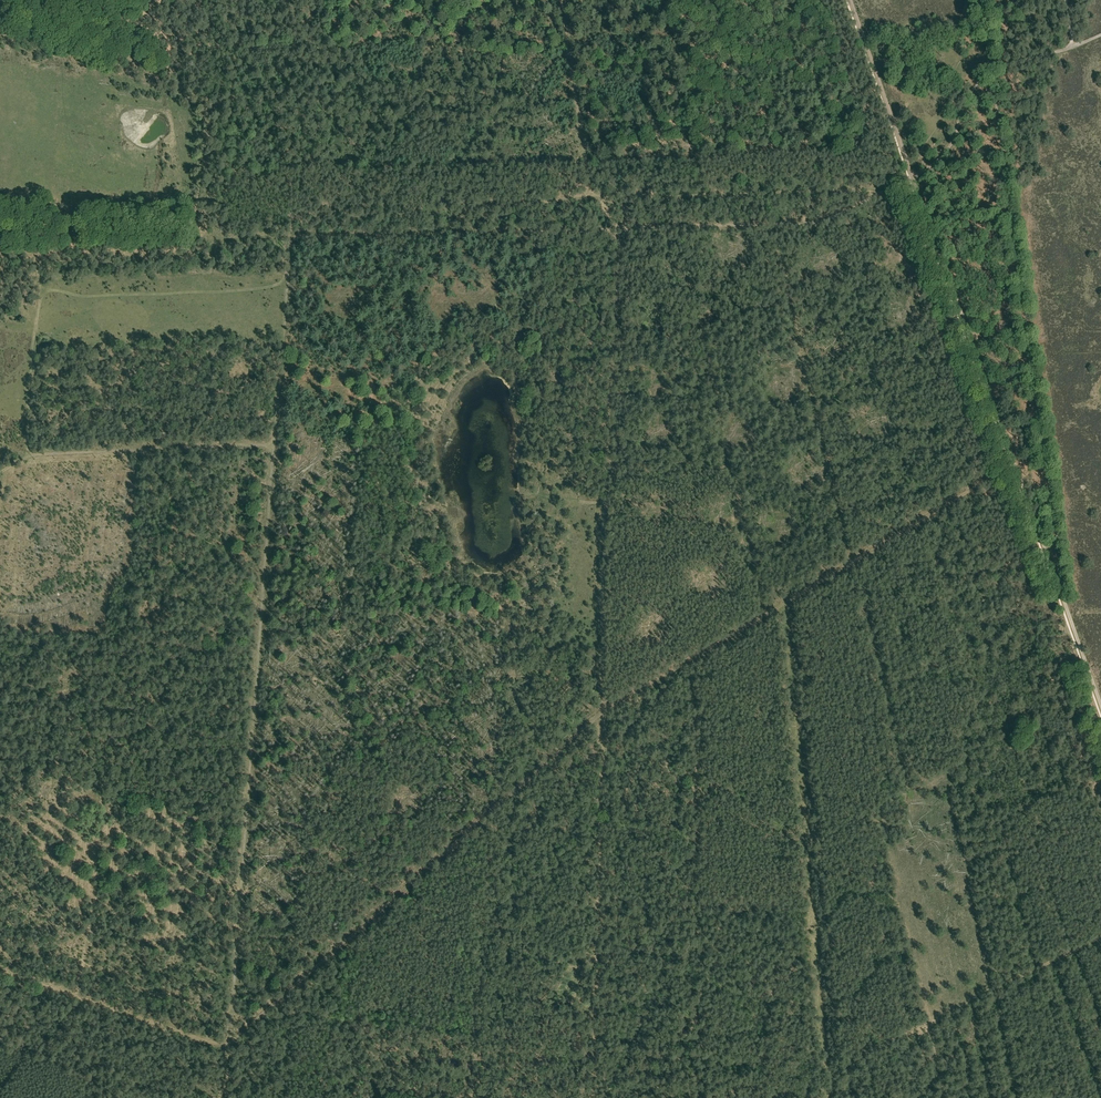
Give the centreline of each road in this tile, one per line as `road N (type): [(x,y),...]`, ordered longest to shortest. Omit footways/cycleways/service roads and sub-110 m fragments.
road 1 (track): [(913,178),(892,188),(499,208),(445,235),(825,221),(877,195)]
road 2 (track): [(275,440),(228,1044)]
road 3 (track): [(1058,593),(992,72)]
road 4 (track): [(604,710),(228,1044)]
road 5 (track): [(445,235),(215,242),(186,232),(90,235),(53,253),(0,254)]
road 6 (track): [(604,710),(590,1097)]
road 7 (track): [(1016,467),(913,178)]
road 8 (track): [(289,275),(265,288),(176,293),(75,296),(42,288)]
road 9 (track): [(25,456),(275,440)]
road 10 (track): [(1100,703),(1016,467)]
road 11 (track): [(0,967),(228,1044)]
road 12 (track): [(785,603),(604,710)]
road 13 (track): [(44,255),(25,456)]
road 14 (track): [(913,178),(851,0)]
road 15 (track): [(992,72),(970,94),(946,151),(913,178)]

